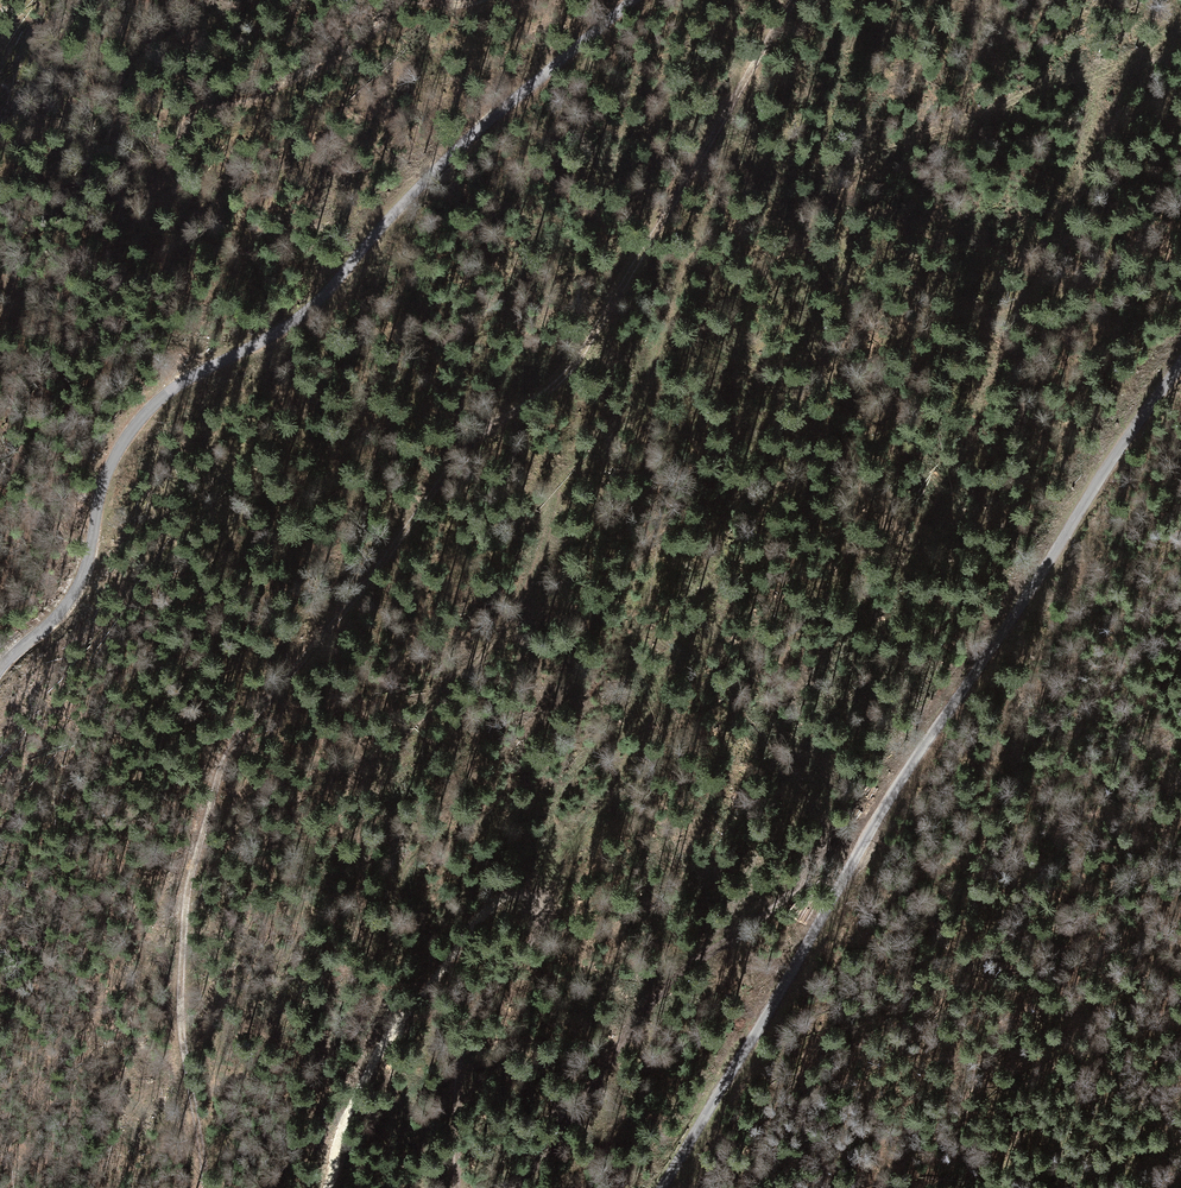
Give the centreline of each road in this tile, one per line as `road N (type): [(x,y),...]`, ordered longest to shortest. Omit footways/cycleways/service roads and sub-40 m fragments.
road 1 (track): [(798,0),(609,306),(436,473),(239,741),(205,825),(189,941),(212,1117),(207,1187)]
road 2 (unclassified): [(660,1187),(869,839),(1180,364)]
road 3 (unclassified): [(634,0),(327,291),(187,376),(140,415),(107,464),(57,577),(0,665)]
road 4 (track): [(318,1187),(390,1028),(492,909),(518,904),(534,920),(531,938),(475,1044),(450,1187)]
road 5 (track): [(514,1187),(676,964),(772,884),(869,839)]

